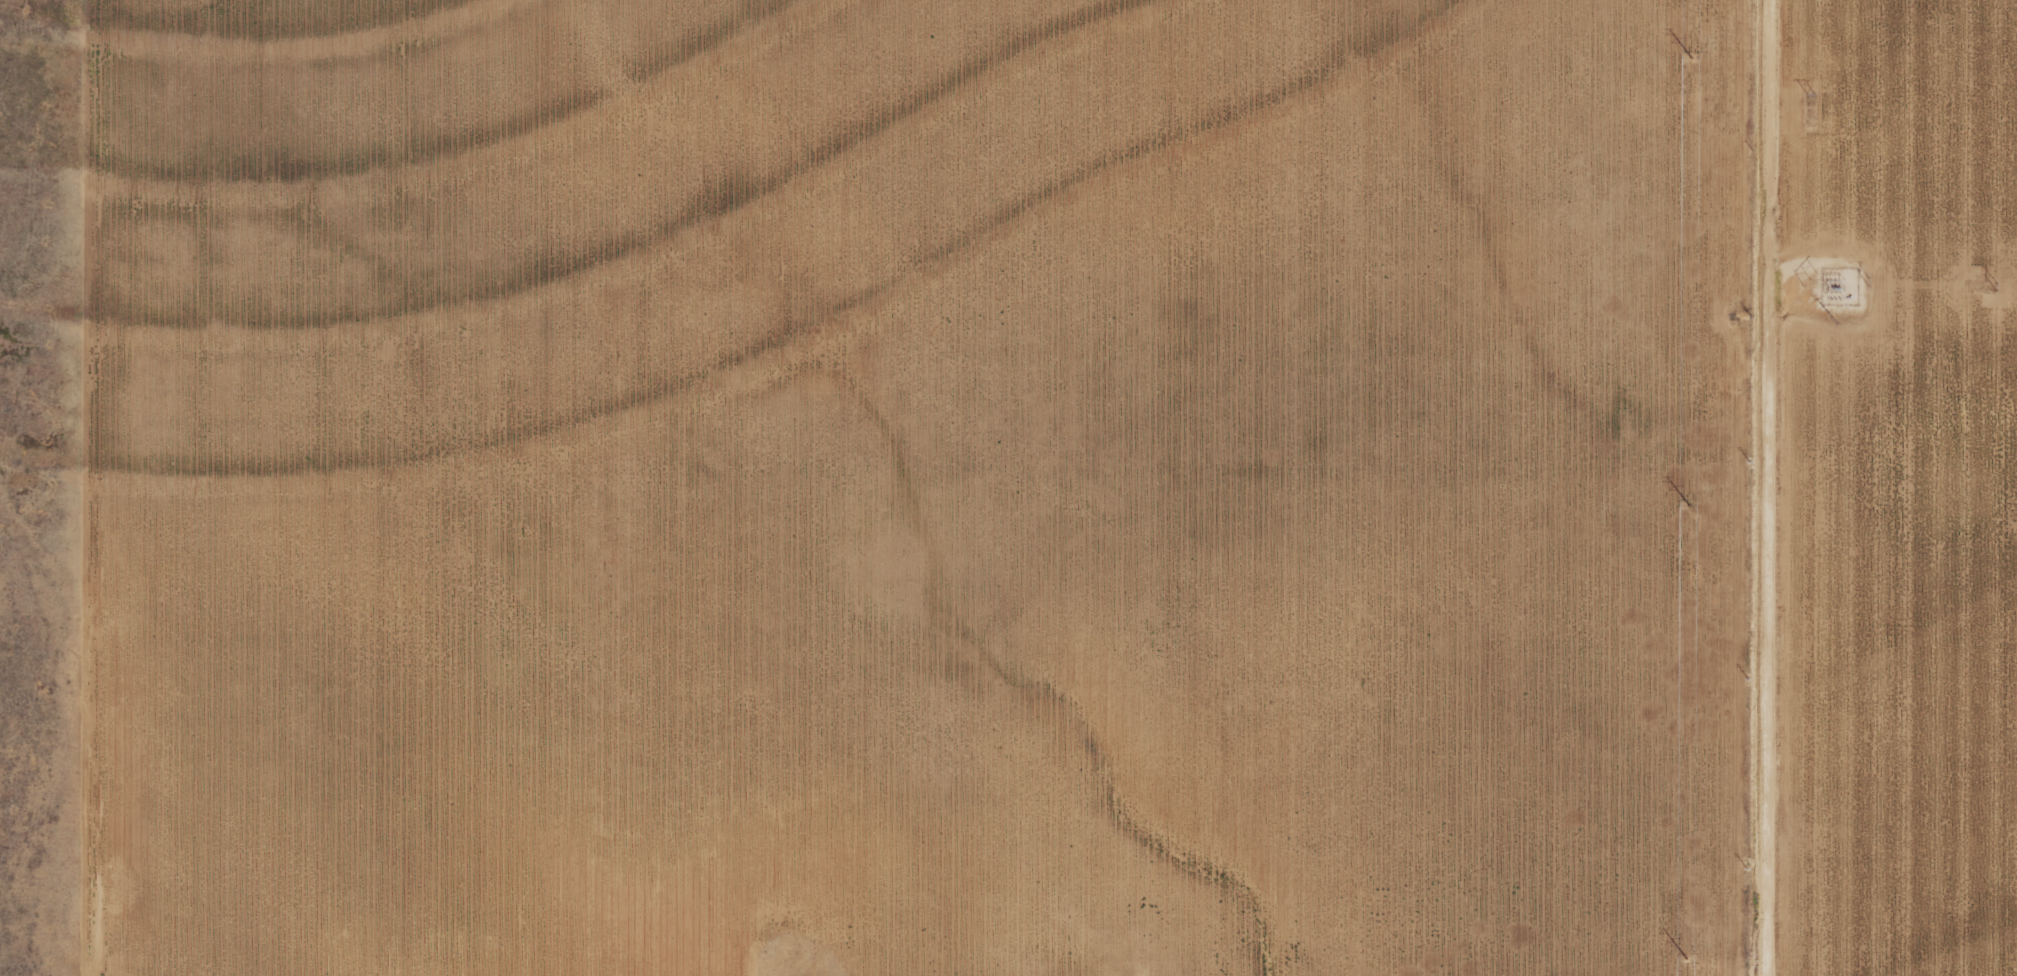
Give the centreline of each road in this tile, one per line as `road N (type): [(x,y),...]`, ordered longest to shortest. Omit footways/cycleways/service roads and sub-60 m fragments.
road 1 (residential): [(1724,975),(1727,0)]

